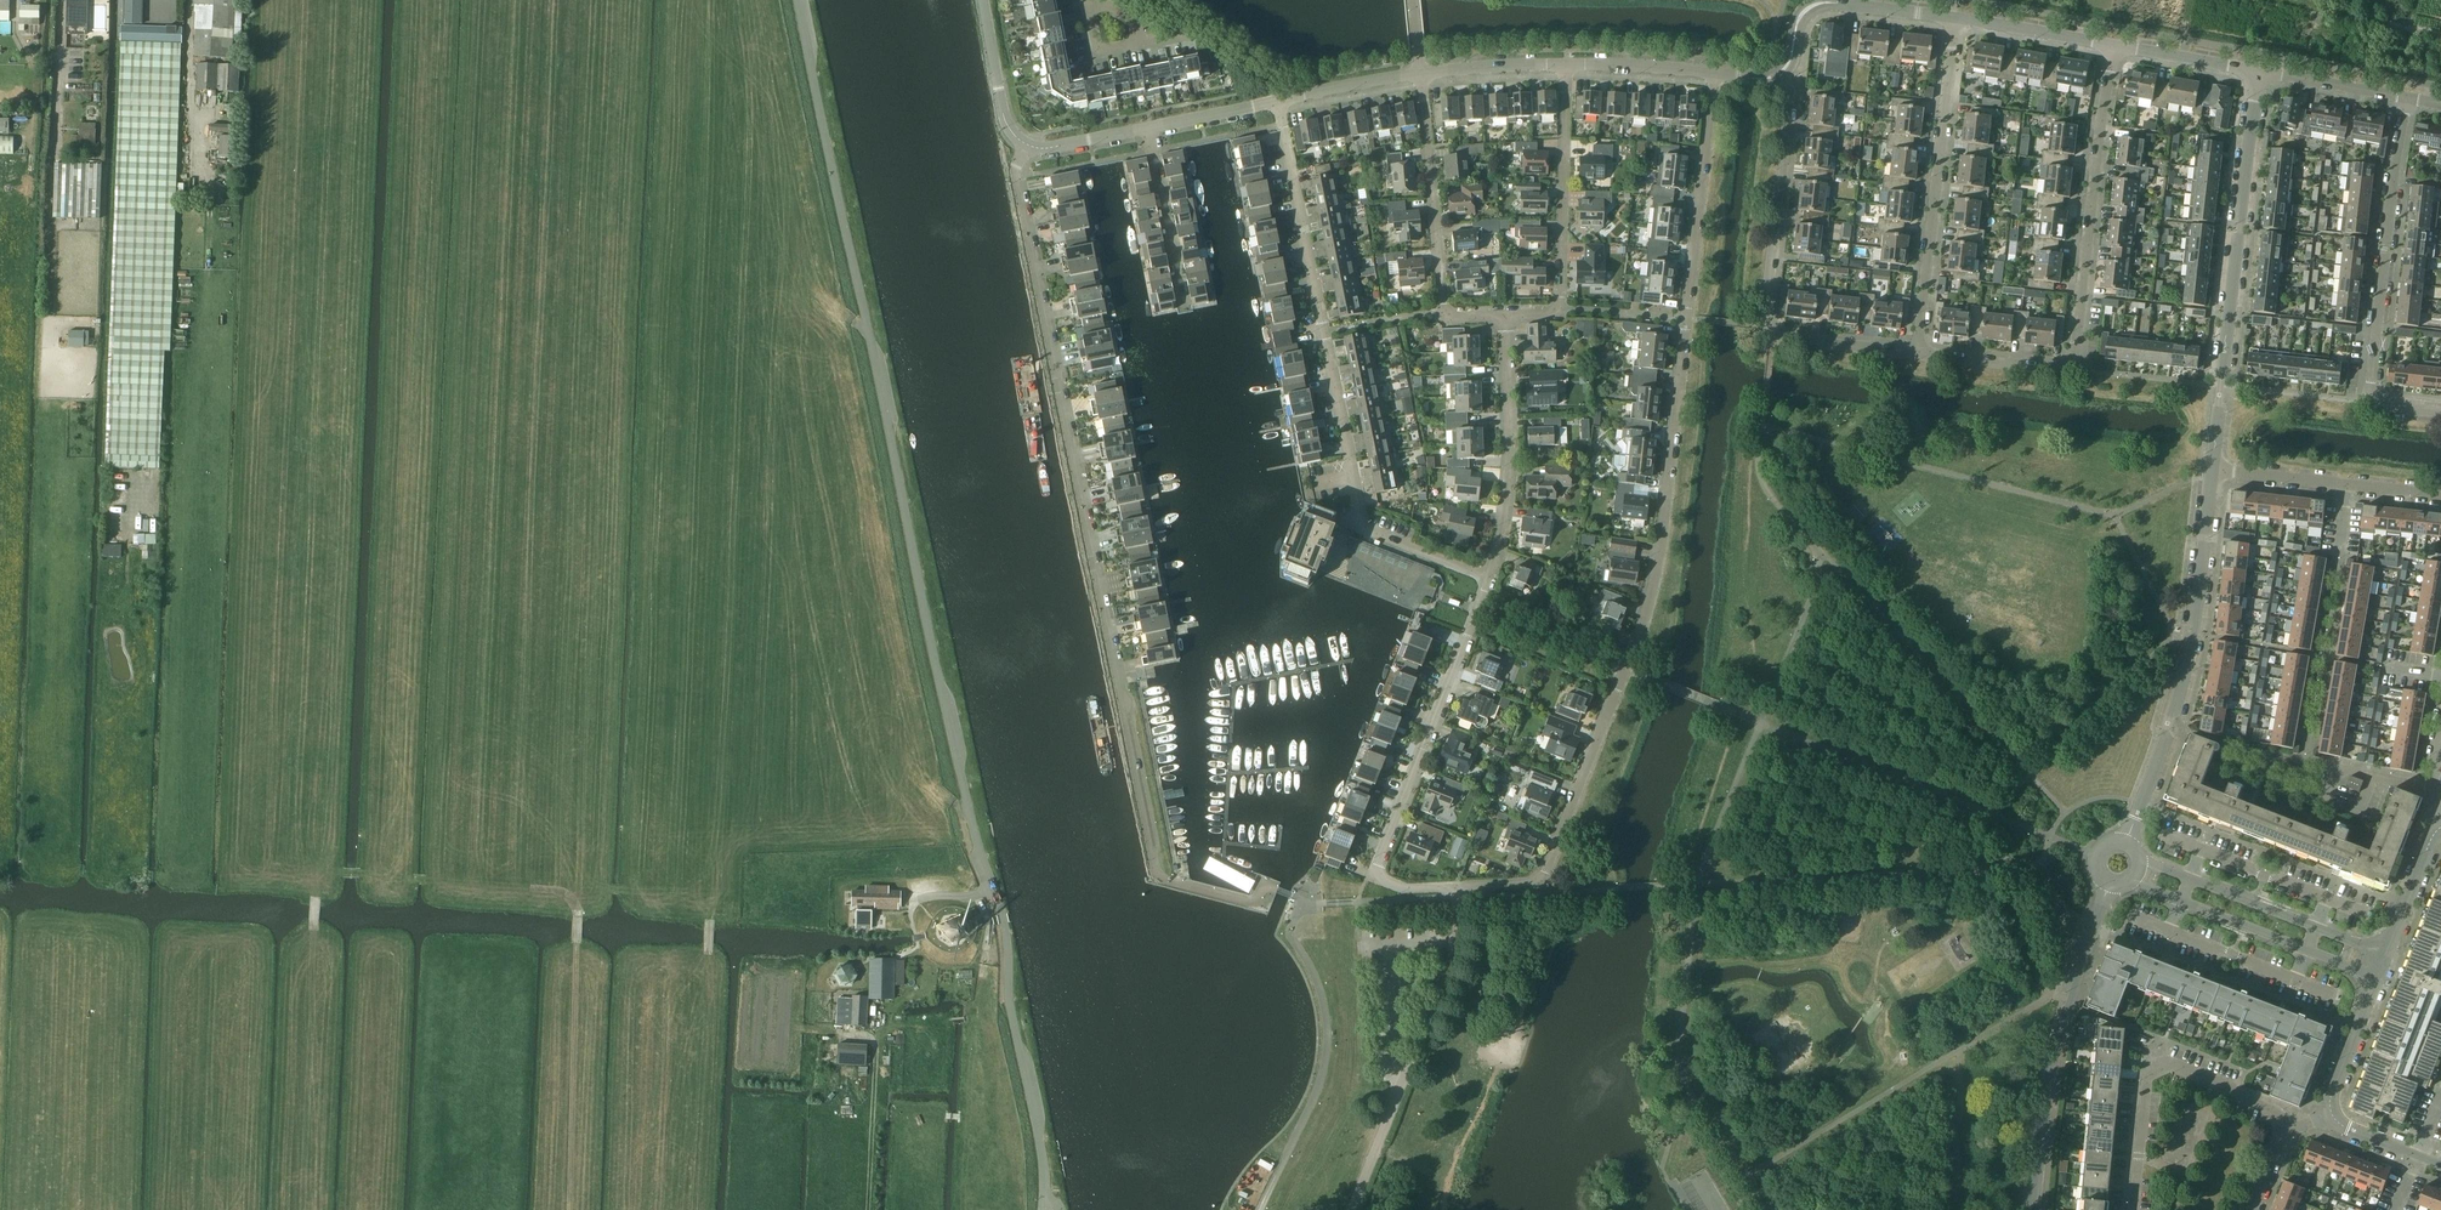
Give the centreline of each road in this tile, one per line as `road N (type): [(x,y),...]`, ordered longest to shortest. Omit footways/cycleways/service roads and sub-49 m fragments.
road 1 (unclassified): [(1043,1209),(1044,1167),(1009,998),(1004,924),(941,684),(797,0)]
road 2 (residential): [(1457,889),(1539,883),(1644,620),(1662,542),(1714,74)]
road 3 (residential): [(1149,841),(1016,177),(1025,145)]
road 4 (residential): [(1489,577),(1366,530),(1279,101)]
road 5 (residential): [(1918,353),(2076,367),(2115,47)]
road 6 (residential): [(1457,889),(1406,891),(1374,877),(1489,577)]
road 7 (unclassified): [(2213,470),(2259,72)]
road 8 (unclassified): [(2127,843),(2194,634),(2213,470)]
road 9 (residential): [(2440,412),(2394,407),(2371,389),(2409,99)]
road 10 (unclassified): [(1351,1209),(1455,951),(1457,889)]
road 11 (residential): [(1918,353),(1955,18)]
road 12 (tertiary): [(2039,1209),(2069,1002),(2111,883)]
road 13 (residential): [(1505,316),(1444,312),(1421,73)]
road 14 (residential): [(1568,64),(1560,308),(1505,316)]
road 15 (track): [(571,1209),(578,915)]
road 16 (residential): [(2134,1209),(2147,1077),(2158,1065),(2235,1093),(2287,1126)]
road 17 (track): [(316,894),(337,872),(559,890),(578,915)]
road 18 (residential): [(1489,577),(1507,487),(1505,316)]
road 19 (residential): [(1769,330),(1792,125),(1792,96),(1781,77)]
road 20 (unclassified): [(1955,18),(1813,6),(1799,22),(1781,77)]
road 21 (residential): [(2436,791),(2228,743)]
road 22 (tertiary): [(2385,953),(2189,878)]
road 23 (tertiary): [(2180,901),(2375,977)]
road 24 (residential): [(1183,304),(1150,129)]
road 25 (residential): [(2201,850),(2363,912)]
road 26 (unclassified): [(2115,47),(1955,18)]
road 27 (unclassified): [(1025,145),(1006,121),(983,0)]
road 28 (residential): [(2409,99),(2259,72)]
road 29 (residential): [(1769,330),(1918,353)]
road 30 (unclassified): [(1568,64),(1421,73)]
road 31 (unclassified): [(1714,74),(1568,64)]
road 32 (unclassified): [(2259,72),(2115,47)]
road 33 (unclassified): [(1421,73),(1279,101)]
road 34 (unclassified): [(2332,1112),(2375,977)]
road 35 (tertiary): [(2385,953),(2440,827)]
road 36 (residential): [(2349,484),(2213,470)]
road 37 (unclassified): [(1279,101),(1150,129)]
road 38 (residential): [(1088,5),(1103,2),(1142,26),(1147,42),(1099,53)]
road 39 (unclassified): [(1150,129),(1025,145)]

